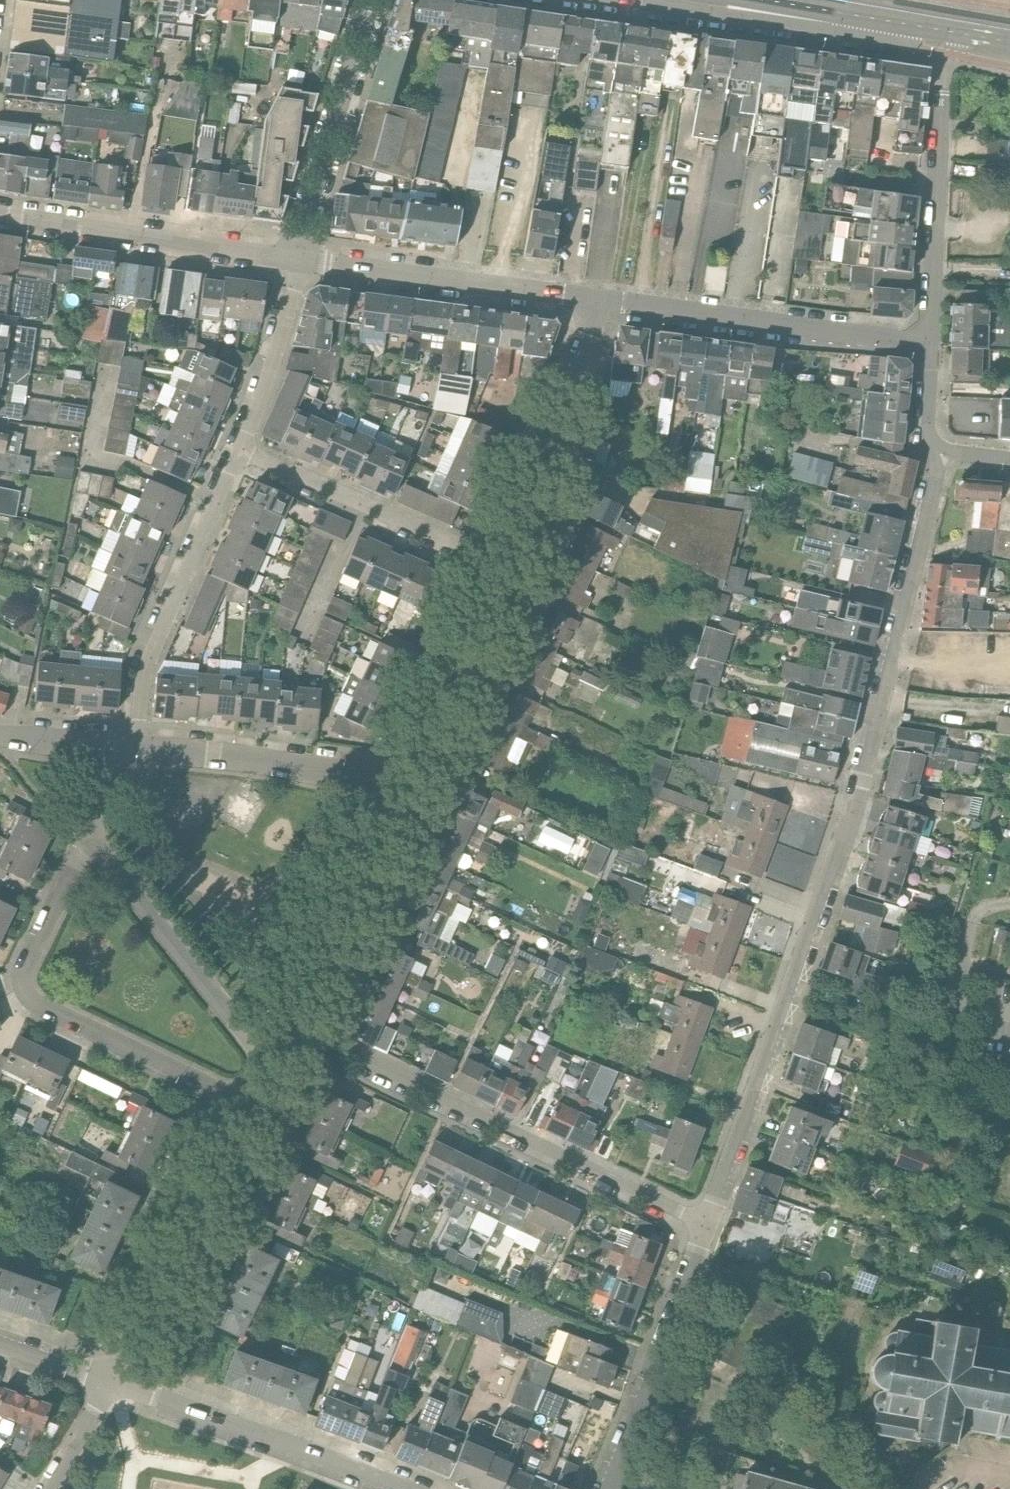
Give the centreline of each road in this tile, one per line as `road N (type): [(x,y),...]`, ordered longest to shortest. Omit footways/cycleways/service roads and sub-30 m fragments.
road 1 (residential): [(707,1223),(864,782),(939,455)]
road 2 (residential): [(707,1223),(280,1030)]
road 3 (residential): [(240,1115),(23,991),(20,973),(76,844)]
road 4 (residential): [(931,344),(598,304)]
road 5 (residential): [(931,344),(944,87),(957,27)]
road 6 (residential): [(133,748),(141,660),(232,453)]
road 7 (residential): [(400,1488),(109,1378)]
road 8 (residential): [(301,260),(0,215)]
road 9 (residential): [(618,0),(880,40),(912,19)]
road 10 (residential): [(598,304),(301,260)]
road 11 (residential): [(109,1378),(240,1115)]
road 12 (residential): [(500,566),(232,453)]
road 13 (residential): [(266,1061),(76,844)]
road 14 (residential): [(280,1030),(404,770)]
road 15 (residential): [(603,1488),(707,1223)]
road 16 (residential): [(500,566),(550,449),(598,304)]
road 17 (residential): [(404,770),(133,748)]
road 18 (residential): [(301,260),(310,207),(373,0)]
road 19 (residential): [(404,770),(500,566)]
road 20 (residential): [(232,453),(301,260)]
road 21 (residential): [(43,1488),(109,1378)]

